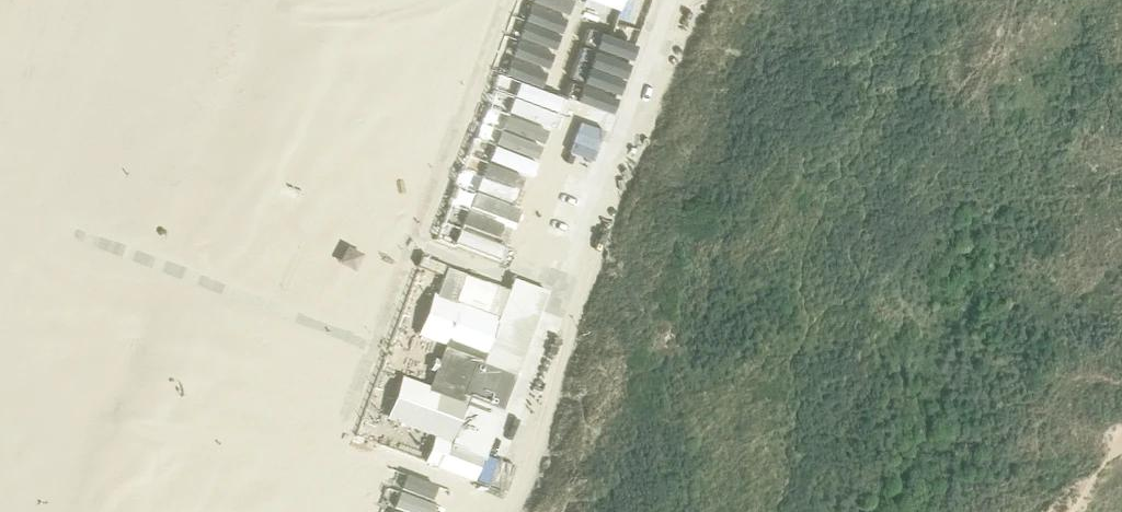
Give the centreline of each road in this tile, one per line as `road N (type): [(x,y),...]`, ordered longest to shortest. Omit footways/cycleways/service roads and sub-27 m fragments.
road 1 (track): [(674,0),(489,511)]
road 2 (track): [(507,0),(348,433)]
road 3 (track): [(395,353),(96,239)]

